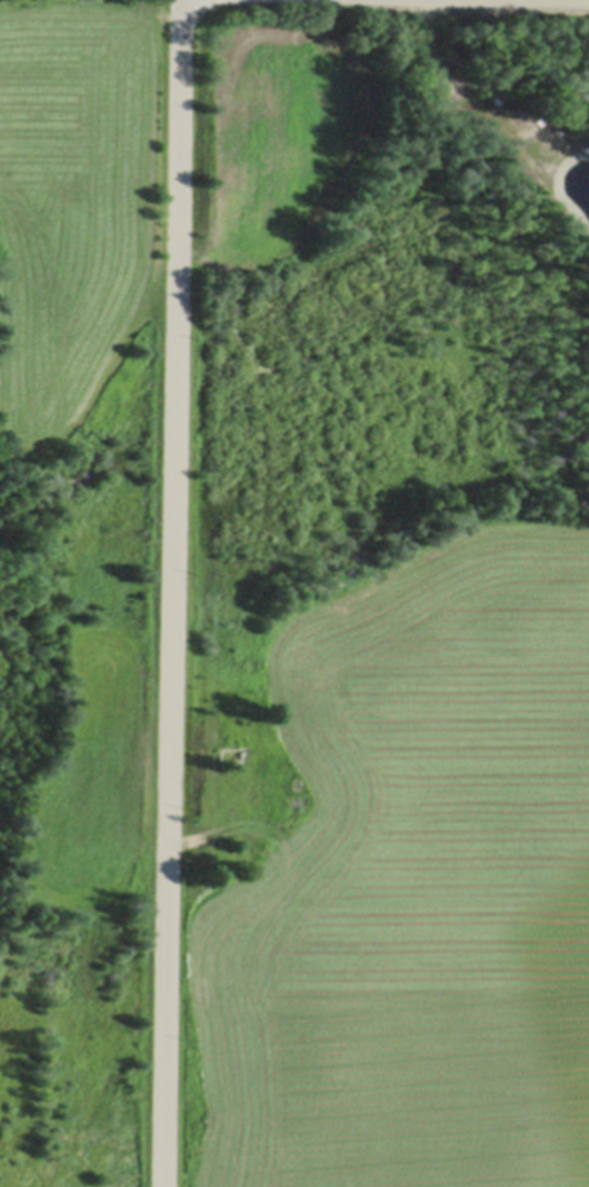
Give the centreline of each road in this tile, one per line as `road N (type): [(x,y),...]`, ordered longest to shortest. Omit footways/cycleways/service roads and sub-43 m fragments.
road 1 (residential): [(163,1186),(178,0)]

